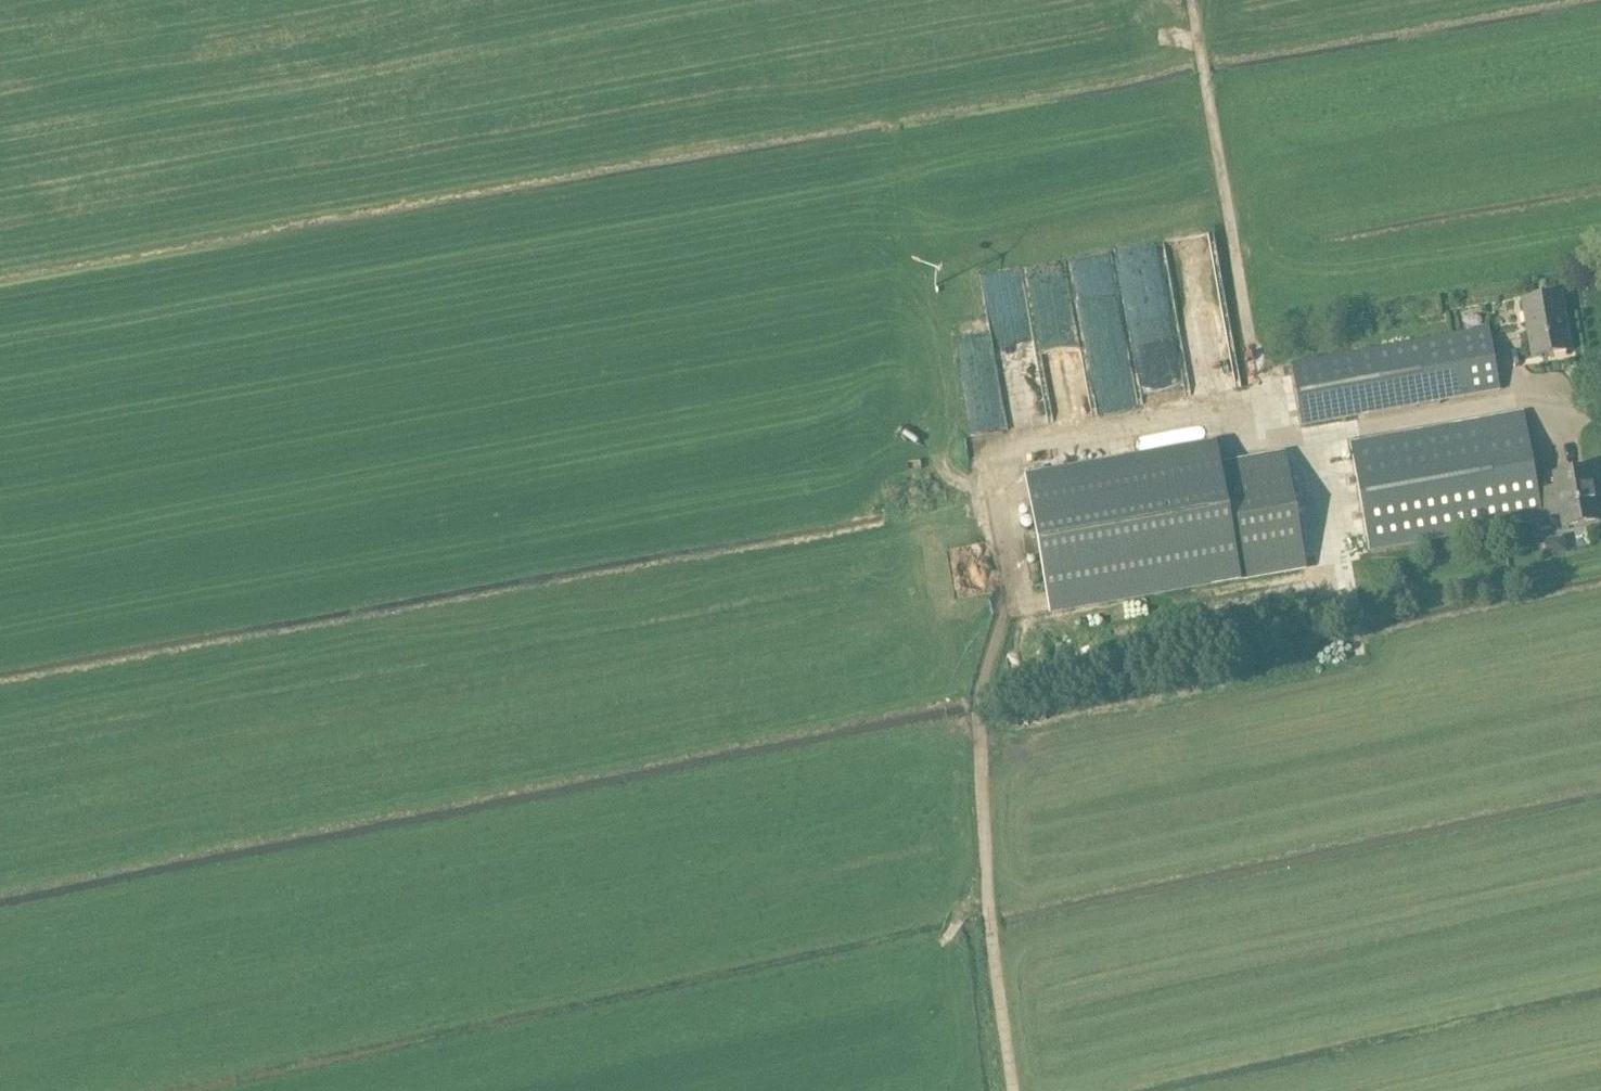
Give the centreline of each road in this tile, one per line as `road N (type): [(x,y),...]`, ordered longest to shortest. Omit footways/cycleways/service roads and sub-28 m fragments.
road 1 (track): [(1012,1090),(958,731),(988,682),(1347,636),(1347,588),(1600,544)]

